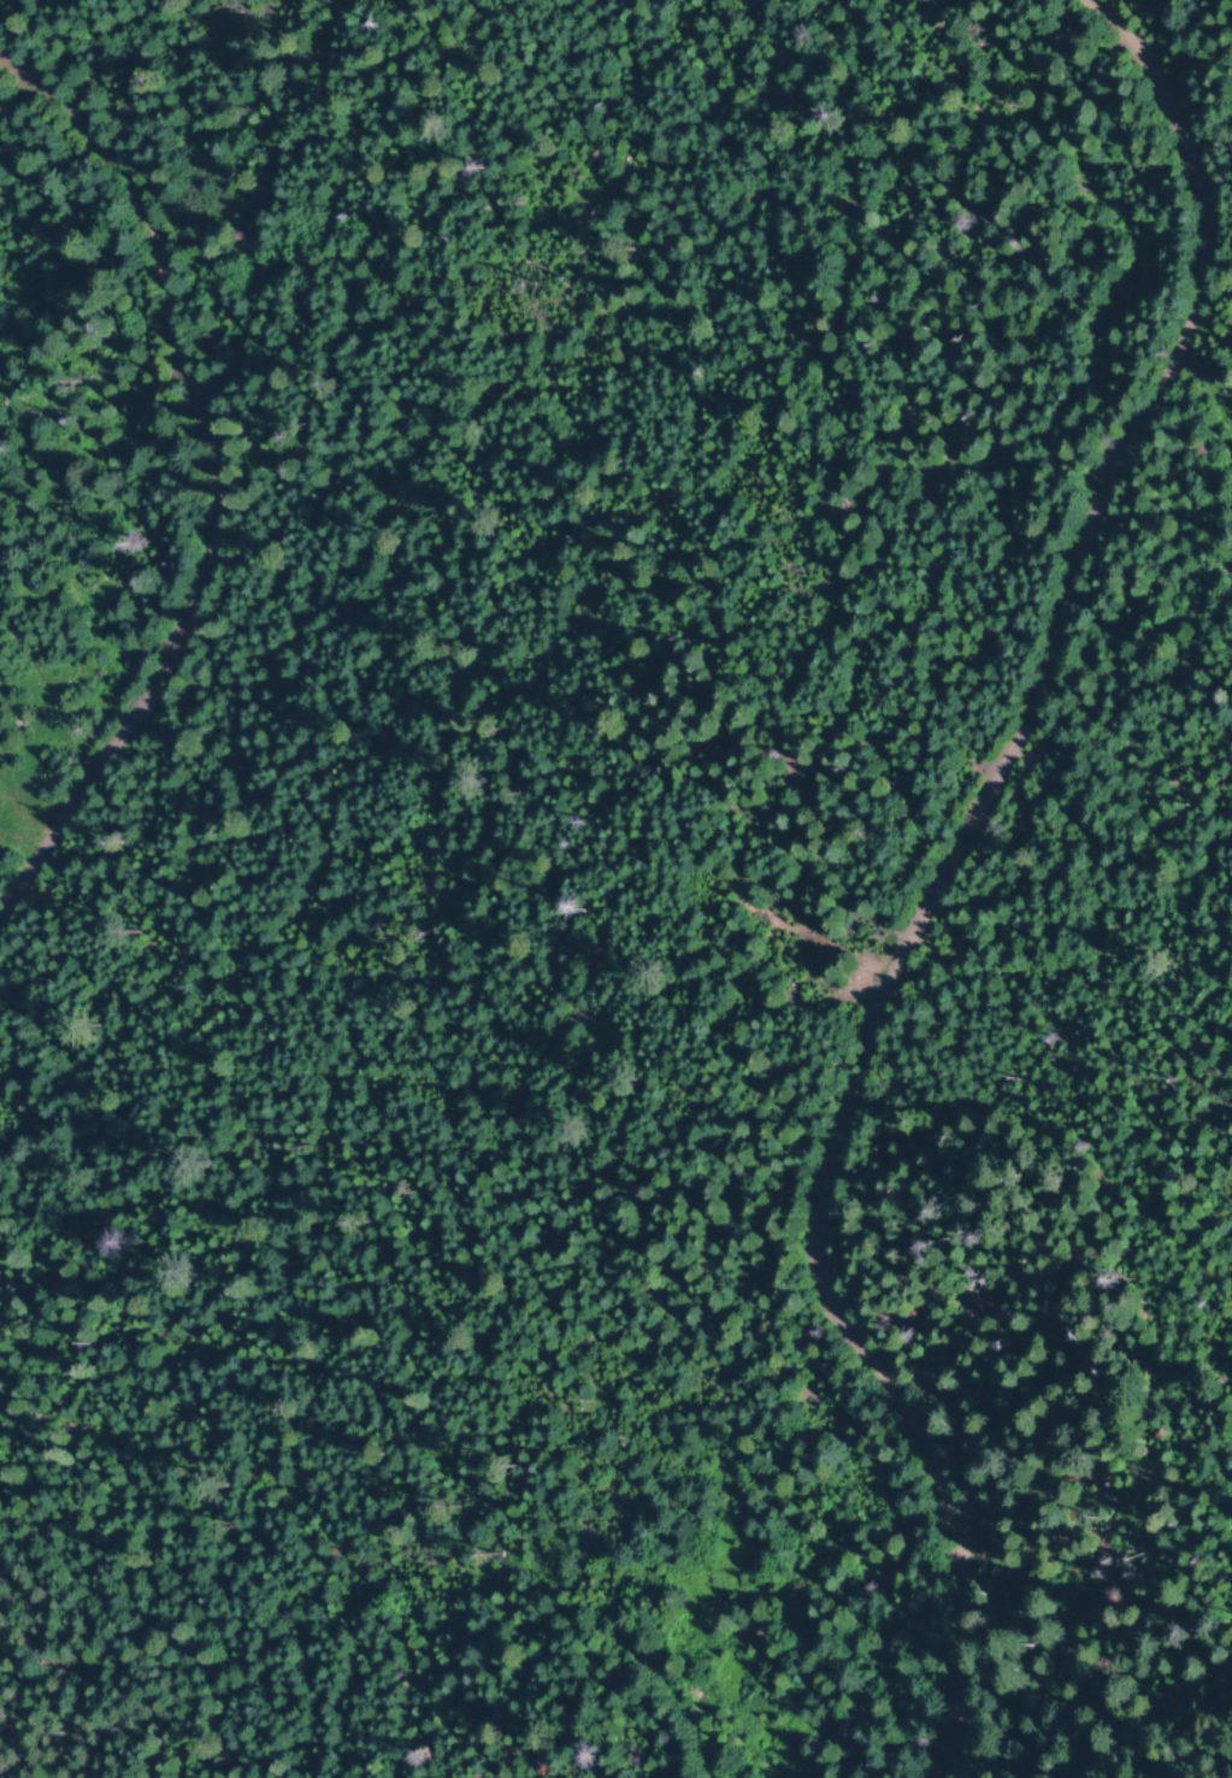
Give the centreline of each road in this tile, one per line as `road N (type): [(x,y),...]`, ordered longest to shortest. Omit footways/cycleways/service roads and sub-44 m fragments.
road 1 (track): [(929,1777),(968,1635),(962,1567),(921,1462),(849,1330),(819,1256),(810,1211),(839,1102),(1177,342),(1192,278),(1189,217),(1142,73),(1110,31),(1067,0)]
road 2 (track): [(0,907),(151,659),(189,573),(204,499),(189,401),(113,158),(60,102),(0,57)]

